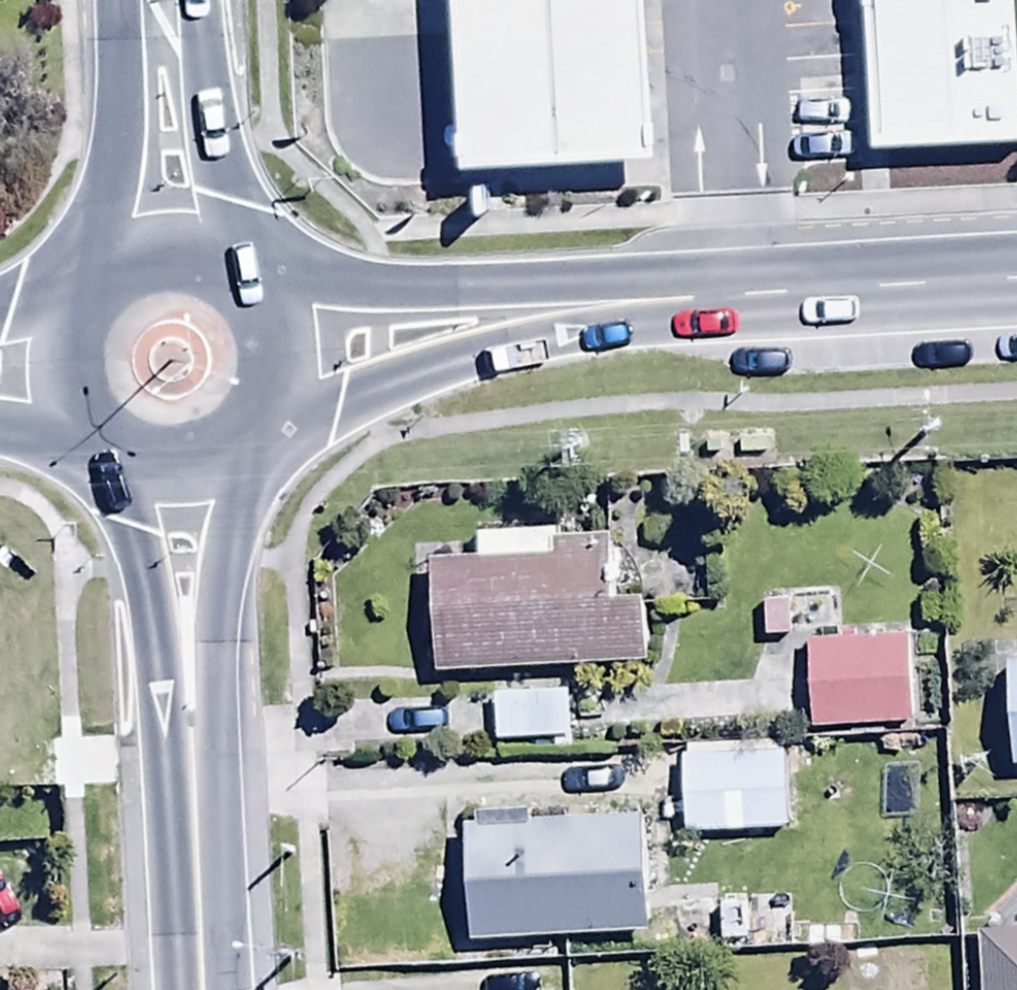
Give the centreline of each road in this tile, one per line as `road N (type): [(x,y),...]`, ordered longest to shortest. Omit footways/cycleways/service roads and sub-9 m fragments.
road 1 (secondary): [(631,312),(251,429)]
road 2 (secondary): [(237,288),(631,312)]
road 3 (secondary): [(631,312),(1016,290)]
road 4 (secondary): [(241,440),(184,738)]
road 5 (secondary): [(184,738),(109,452)]
road 6 (secondary): [(179,0),(234,198),(234,286)]
road 7 (secondary): [(102,285),(139,0)]
road 8 (secondary): [(197,989),(184,738)]
road 9 (secondary): [(102,448),(81,425),(63,366),(81,307)]
road 10 (secondary): [(237,288),(257,312),(272,372),(251,429)]
road 11 (secondary): [(241,440),(212,461),(177,470),(141,467),(109,452)]
road 12 (secondary): [(102,285),(168,262),(203,268),(234,286)]

